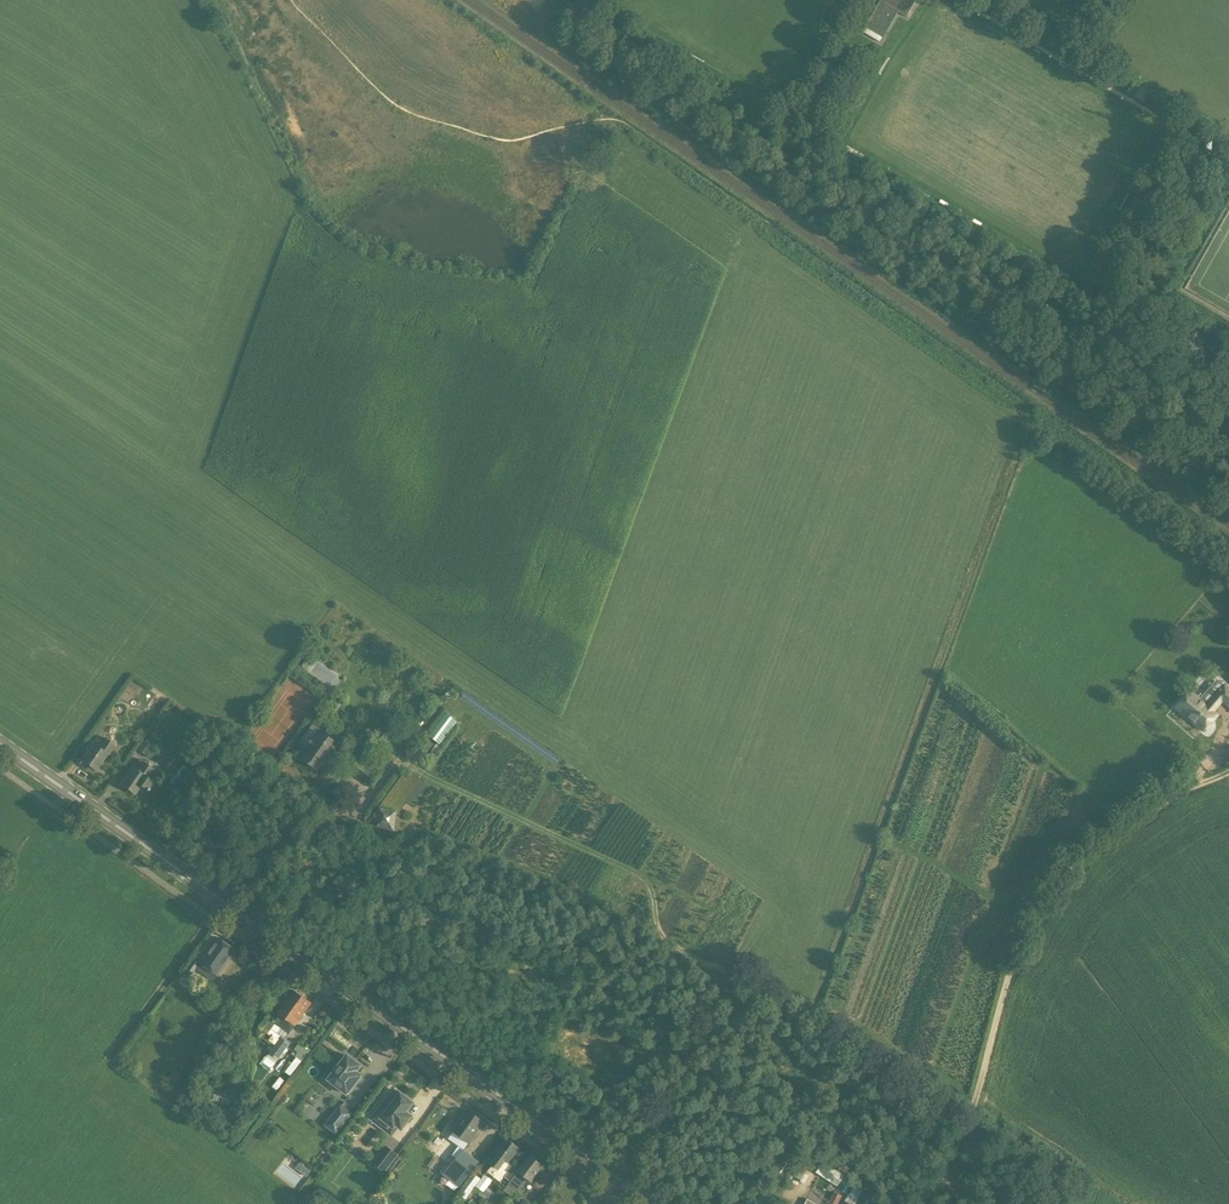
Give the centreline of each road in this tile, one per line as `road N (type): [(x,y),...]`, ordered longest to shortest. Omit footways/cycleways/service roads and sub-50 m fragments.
road 1 (secondary): [(645,1203),(0,750)]
road 2 (unclassified): [(930,1203),(972,1118),(1014,968),(1042,906),(1070,868),(1201,780),(1219,777)]

